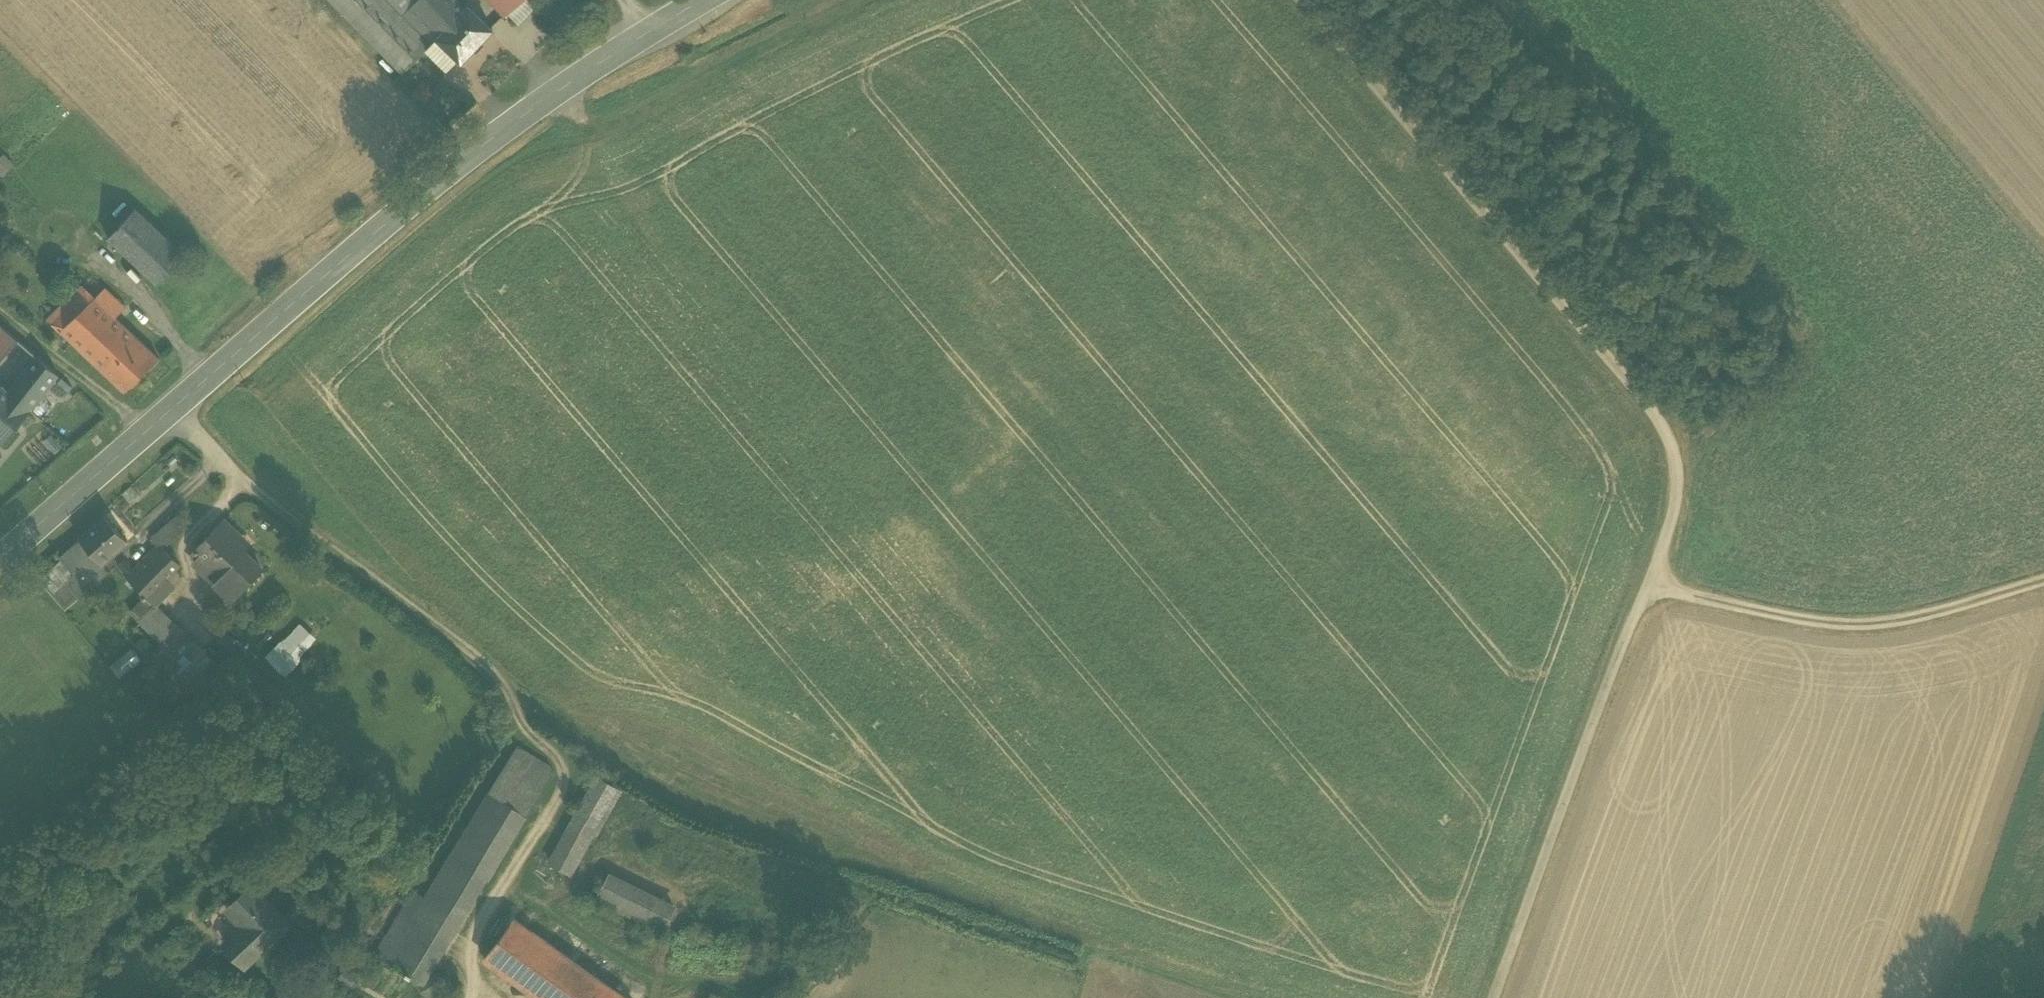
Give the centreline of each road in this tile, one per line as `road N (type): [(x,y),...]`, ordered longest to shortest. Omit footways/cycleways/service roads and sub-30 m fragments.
road 1 (unclassified): [(1301,0),(1664,424),(1678,472),(1670,528),(1494,997)]
road 2 (secondary): [(0,558),(434,182),(559,90),(702,0)]
road 3 (track): [(469,997),(472,939),(559,797),(560,764),(480,660),(242,481)]
road 4 (track): [(1649,587),(1803,620),(1888,623),(2043,581)]
road 5 (track): [(559,90),(586,123),(617,124),(856,0)]
road 6 (track): [(0,312),(147,431)]
road 7 (track): [(242,481),(186,544),(191,610)]

